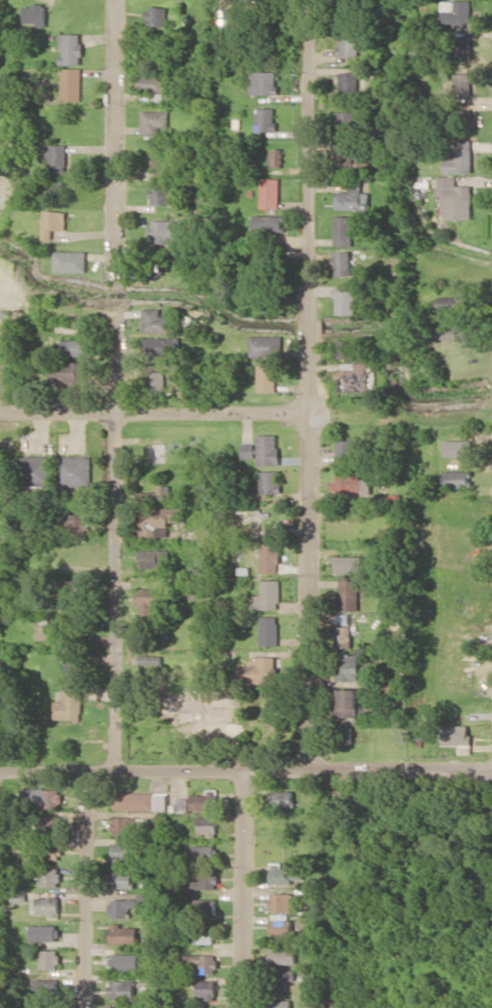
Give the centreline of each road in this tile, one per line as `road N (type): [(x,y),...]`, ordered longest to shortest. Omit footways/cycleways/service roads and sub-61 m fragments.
road 1 (residential): [(308,771),(307,0)]
road 2 (residential): [(116,770),(114,0)]
road 3 (residential): [(491,416),(0,412)]
road 4 (residential): [(491,771),(0,770)]
road 5 (residential): [(87,1007),(88,770)]
road 6 (residential): [(244,1007),(245,771)]

